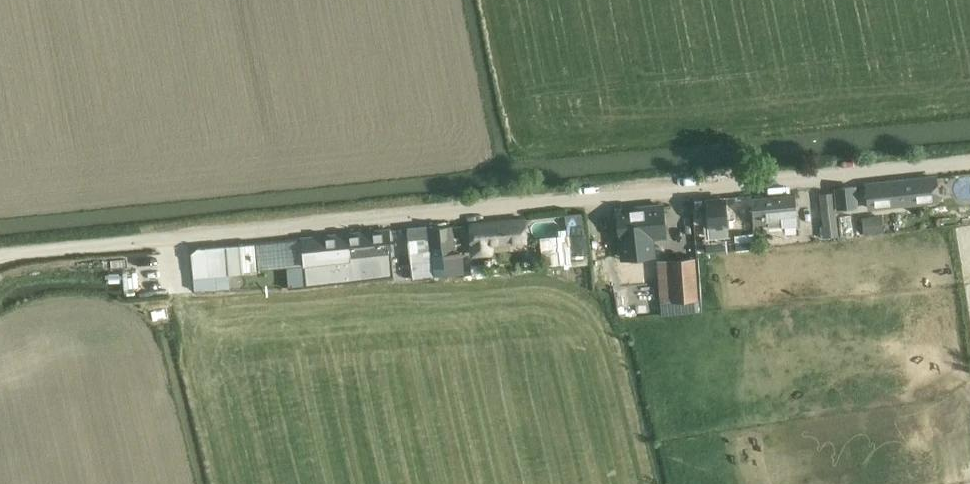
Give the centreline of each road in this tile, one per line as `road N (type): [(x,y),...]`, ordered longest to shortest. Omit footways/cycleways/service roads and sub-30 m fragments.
road 1 (unclassified): [(0,257),(969,162)]

